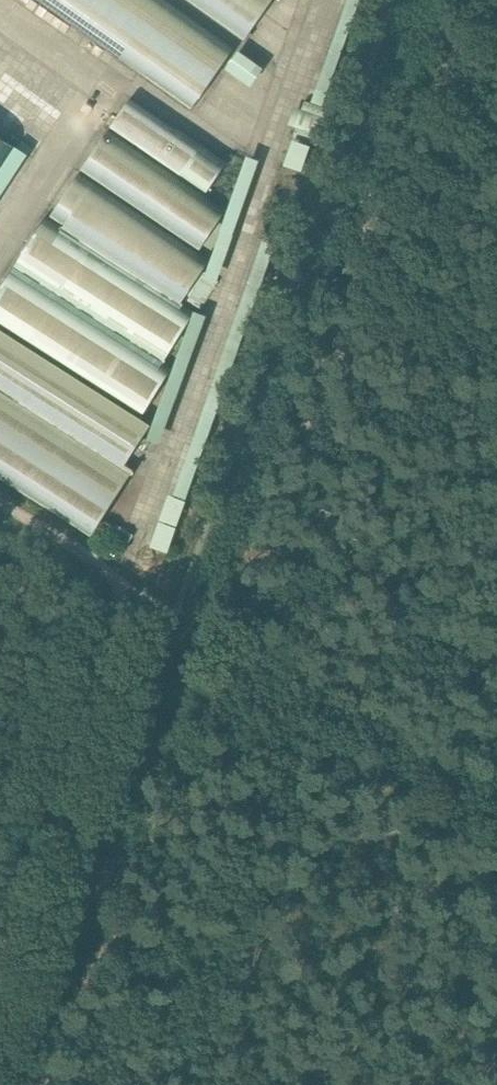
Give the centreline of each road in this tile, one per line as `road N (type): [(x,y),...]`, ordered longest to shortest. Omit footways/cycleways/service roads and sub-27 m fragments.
road 1 (track): [(0,930),(122,583)]
road 2 (track): [(122,583),(0,501)]

